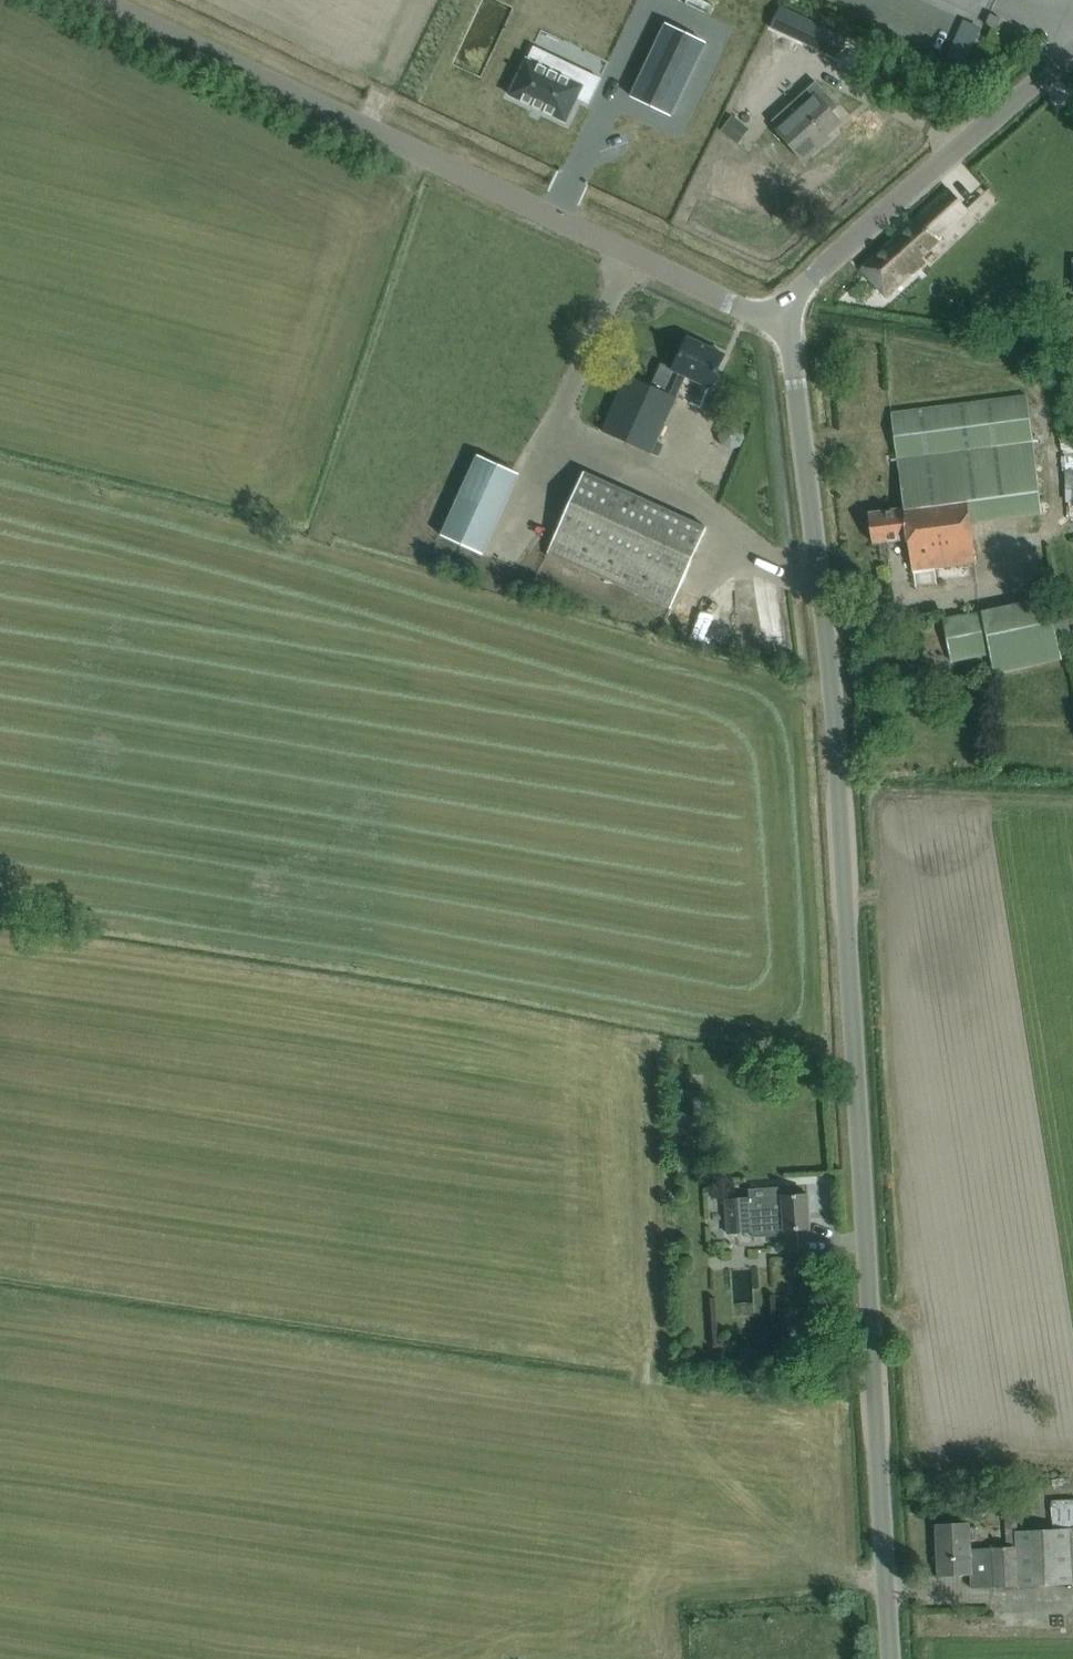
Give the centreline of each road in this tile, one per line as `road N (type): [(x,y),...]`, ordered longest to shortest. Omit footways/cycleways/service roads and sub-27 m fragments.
road 1 (unclassified): [(898,1658),(820,581),(784,319)]
road 2 (unclassified): [(784,319),(732,303),(93,0)]
road 3 (unclassified): [(784,319),(816,272),(1072,52)]

